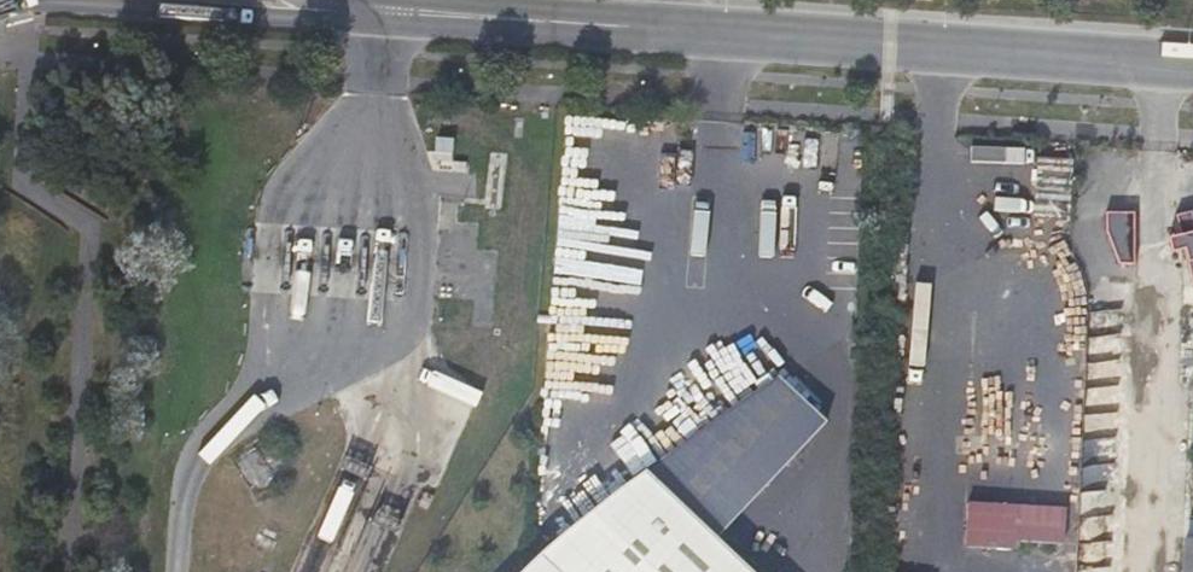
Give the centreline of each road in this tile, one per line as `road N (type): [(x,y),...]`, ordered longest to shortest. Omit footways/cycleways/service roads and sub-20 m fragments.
road 1 (unclassified): [(1192,64),(245,0)]

